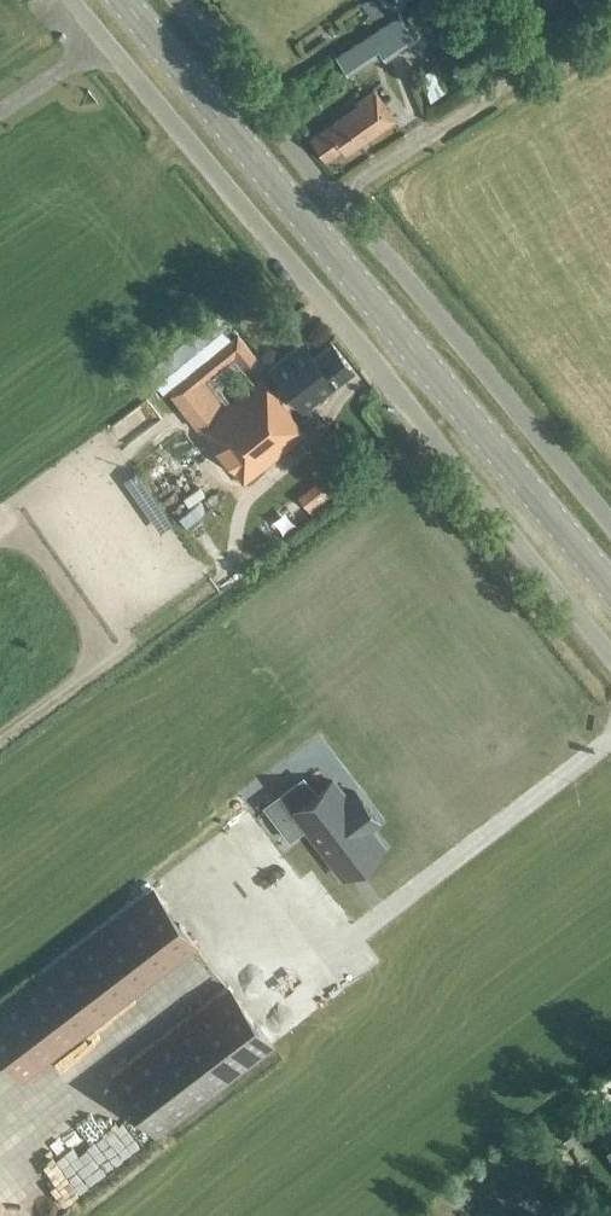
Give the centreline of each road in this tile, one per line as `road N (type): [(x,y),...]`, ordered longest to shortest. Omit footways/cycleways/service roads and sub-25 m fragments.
road 1 (unclassified): [(610,657),(70,0)]
road 2 (secondary): [(610,589),(119,0)]
road 3 (unclassified): [(610,522),(339,199)]
road 4 (unclassified): [(483,0),(504,51),(494,91),(339,199)]
road 5 (unclassified): [(339,199),(174,0)]

